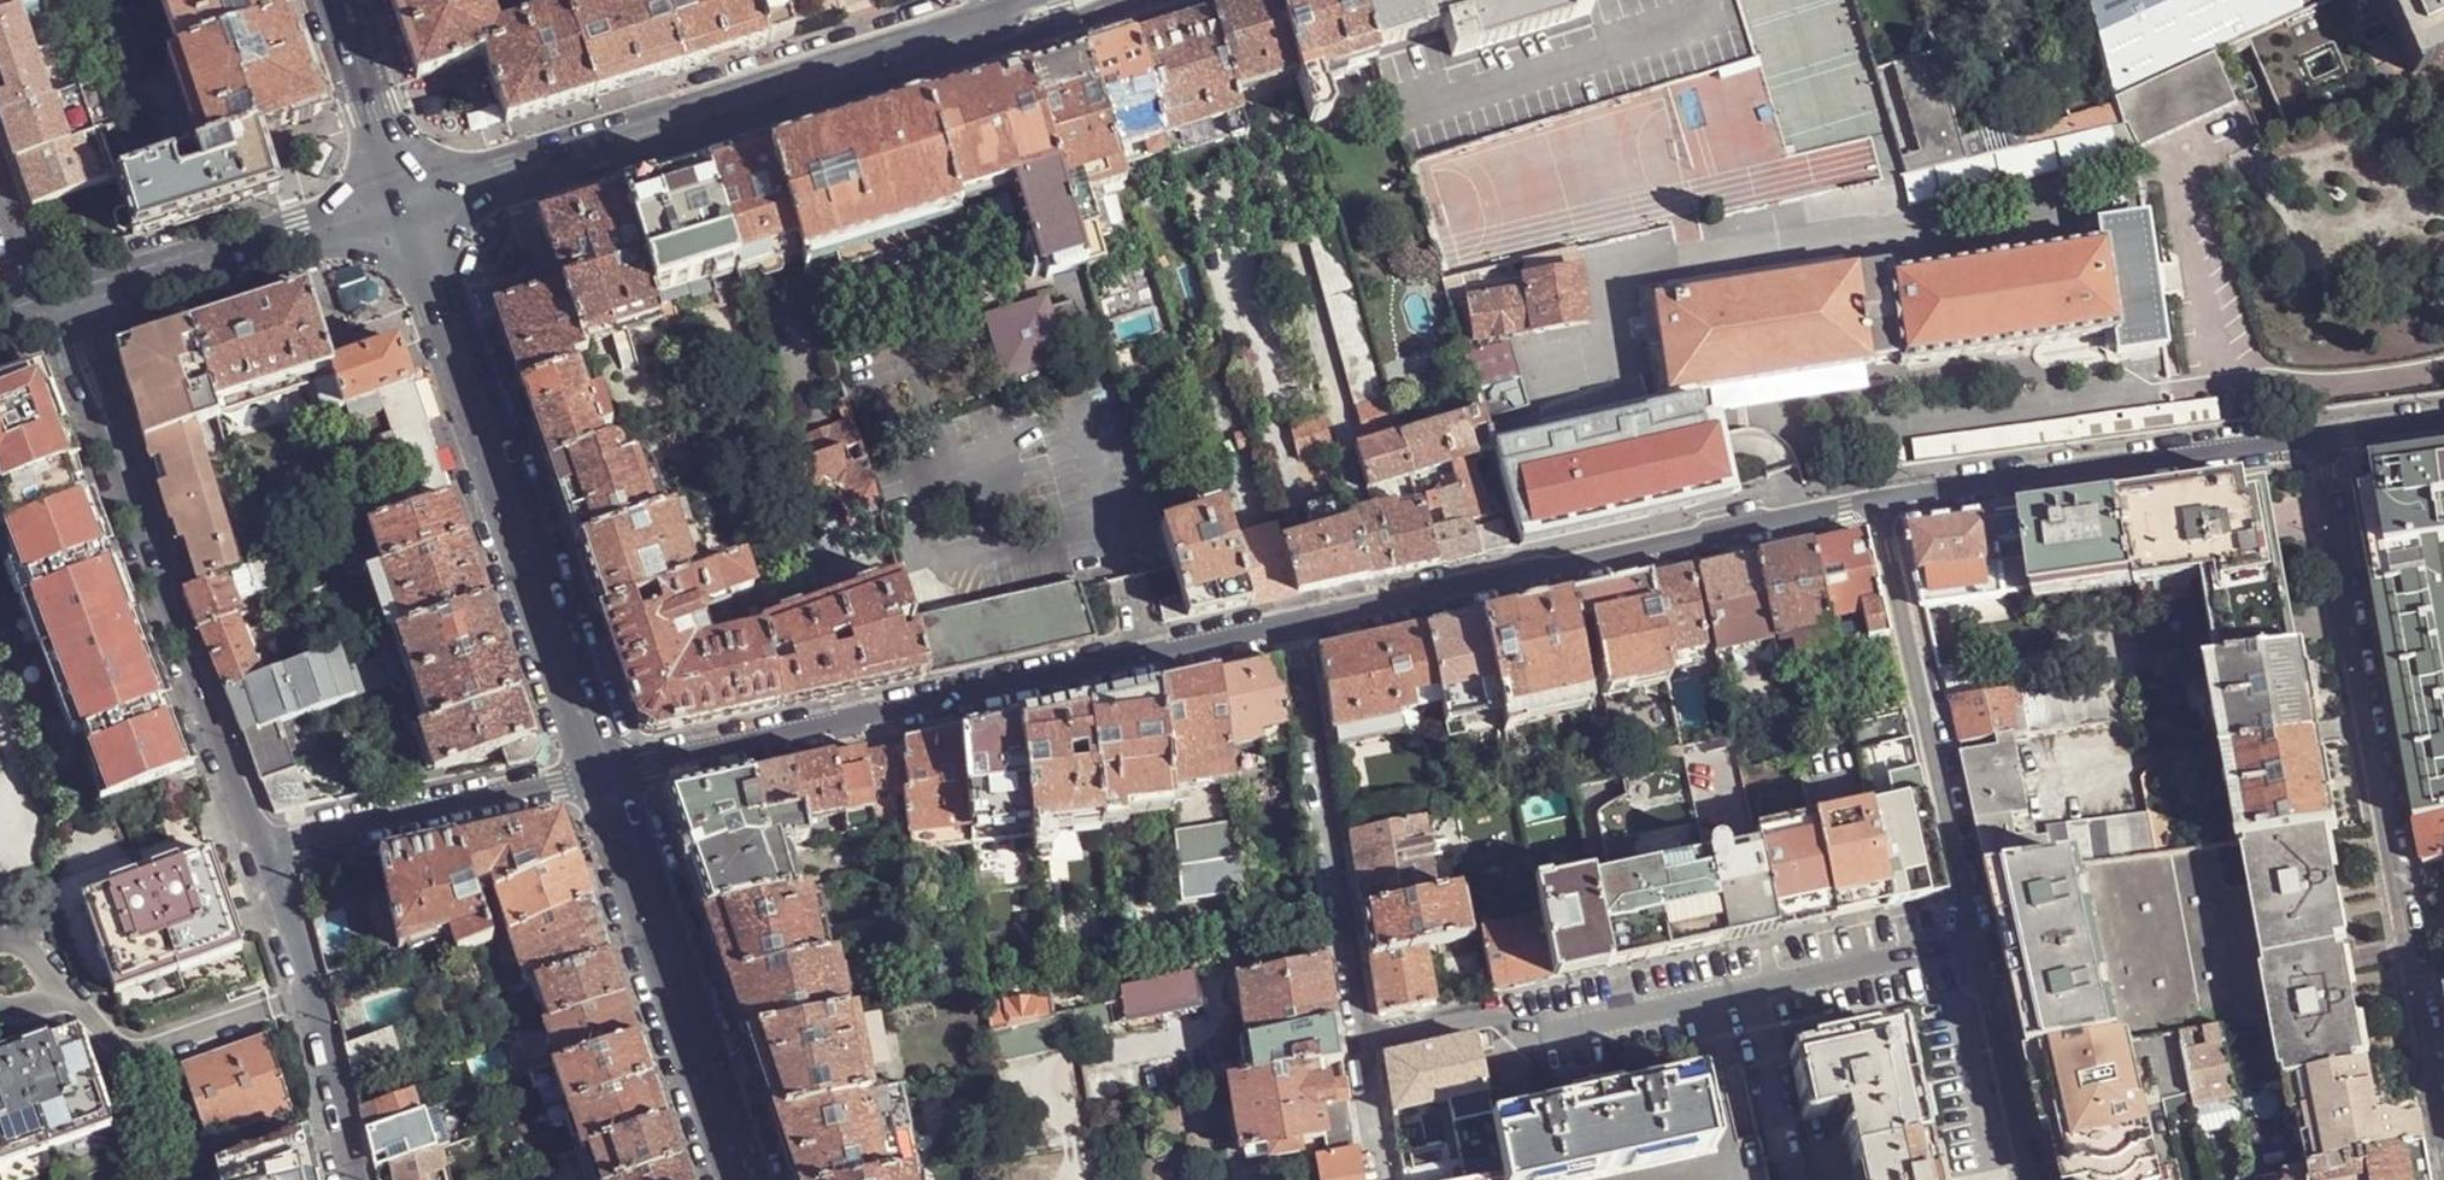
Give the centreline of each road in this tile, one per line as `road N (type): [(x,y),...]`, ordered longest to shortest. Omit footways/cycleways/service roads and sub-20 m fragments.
road 1 (unclassified): [(602,777),(1294,626)]
road 2 (residential): [(2443,1114),(2314,440)]
road 3 (tertiary): [(408,204),(1016,19)]
road 4 (residential): [(1360,1048),(1494,1016),(1543,1031),(1981,945)]
road 5 (tertiary): [(408,204),(602,777)]
road 6 (unclassified): [(1294,626),(1877,503)]
road 7 (residential): [(1981,945),(1877,503)]
road 8 (unclassified): [(1877,503),(2314,440)]
road 9 (residential): [(1294,626),(1360,1048)]
road 10 (tertiary): [(602,777),(740,1179)]
road 11 (residential): [(265,852),(119,466)]
road 12 (unclassified): [(265,852),(602,777)]
road 13 (residential): [(353,1179),(265,852)]
road 14 (tertiary): [(89,304),(408,204)]
road 15 (residential): [(2030,1179),(1981,945)]
road 16 (tertiary): [(337,0),(408,204)]
road 17 (residential): [(119,466),(38,320)]
road 18 (residential): [(119,466),(89,304)]
road 19 (residential): [(1360,1048),(1382,1179)]
road 20 (unclassified): [(2314,440),(2443,424)]

